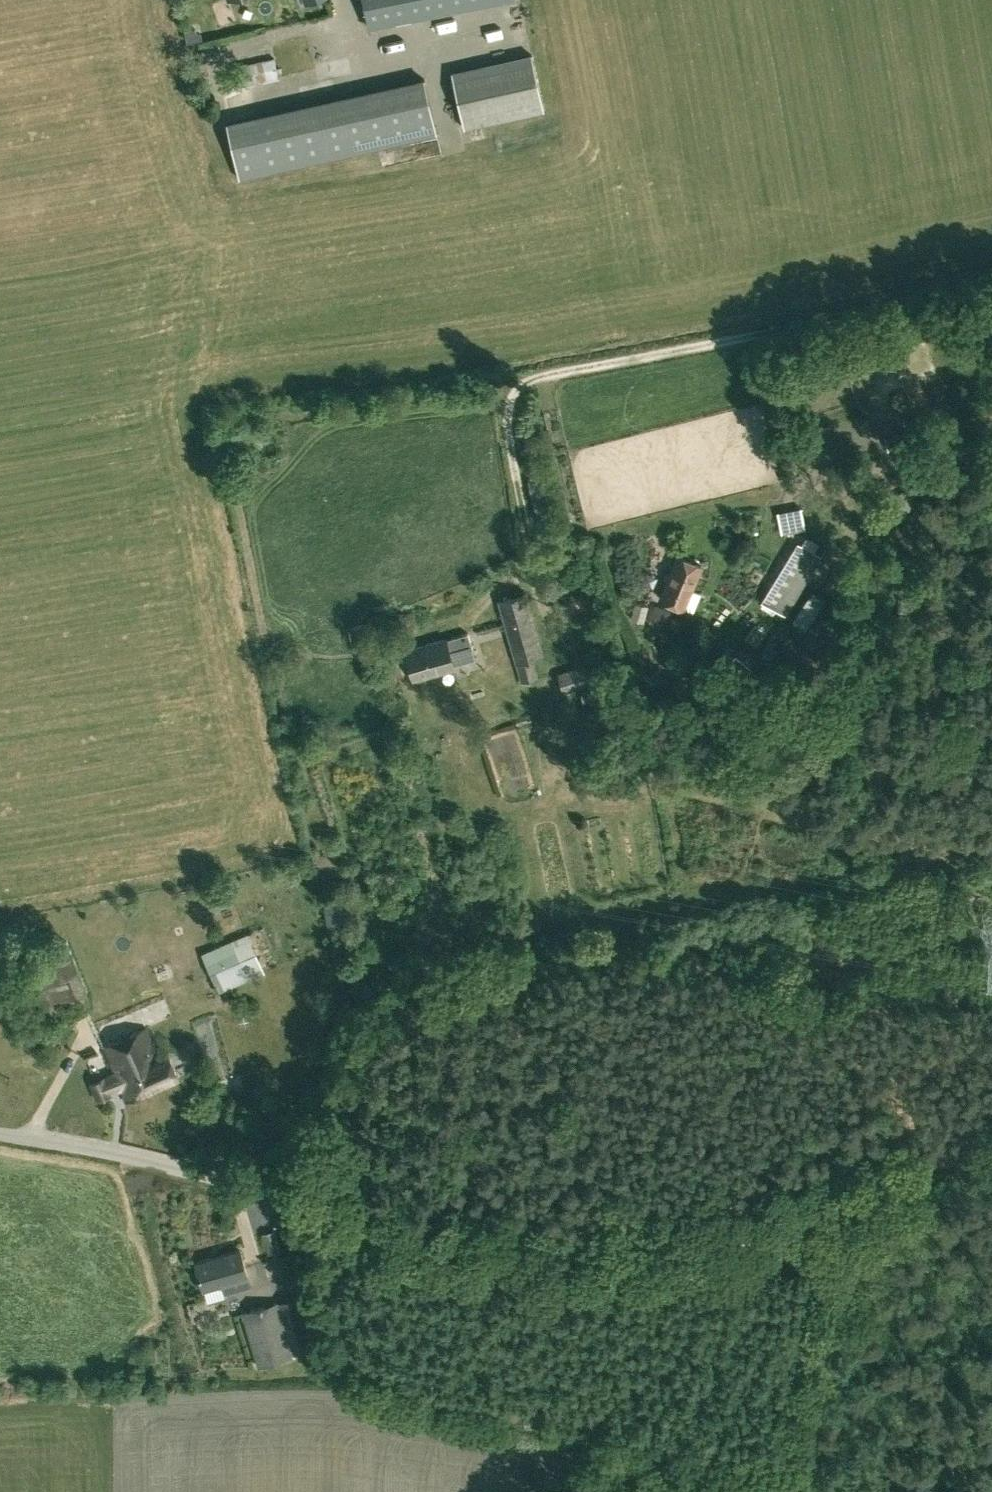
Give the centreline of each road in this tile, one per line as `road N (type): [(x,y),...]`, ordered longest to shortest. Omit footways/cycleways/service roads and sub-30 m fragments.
road 1 (track): [(991,278),(523,382),(506,422),(532,561)]
road 2 (track): [(277,1192),(555,1241),(689,1229),(846,1194)]
road 3 (track): [(846,1194),(832,1380),(777,1491)]
road 4 (unclassified): [(277,1192),(0,1134)]
road 5 (track): [(991,441),(765,500)]
road 6 (track): [(991,1155),(846,1194)]

